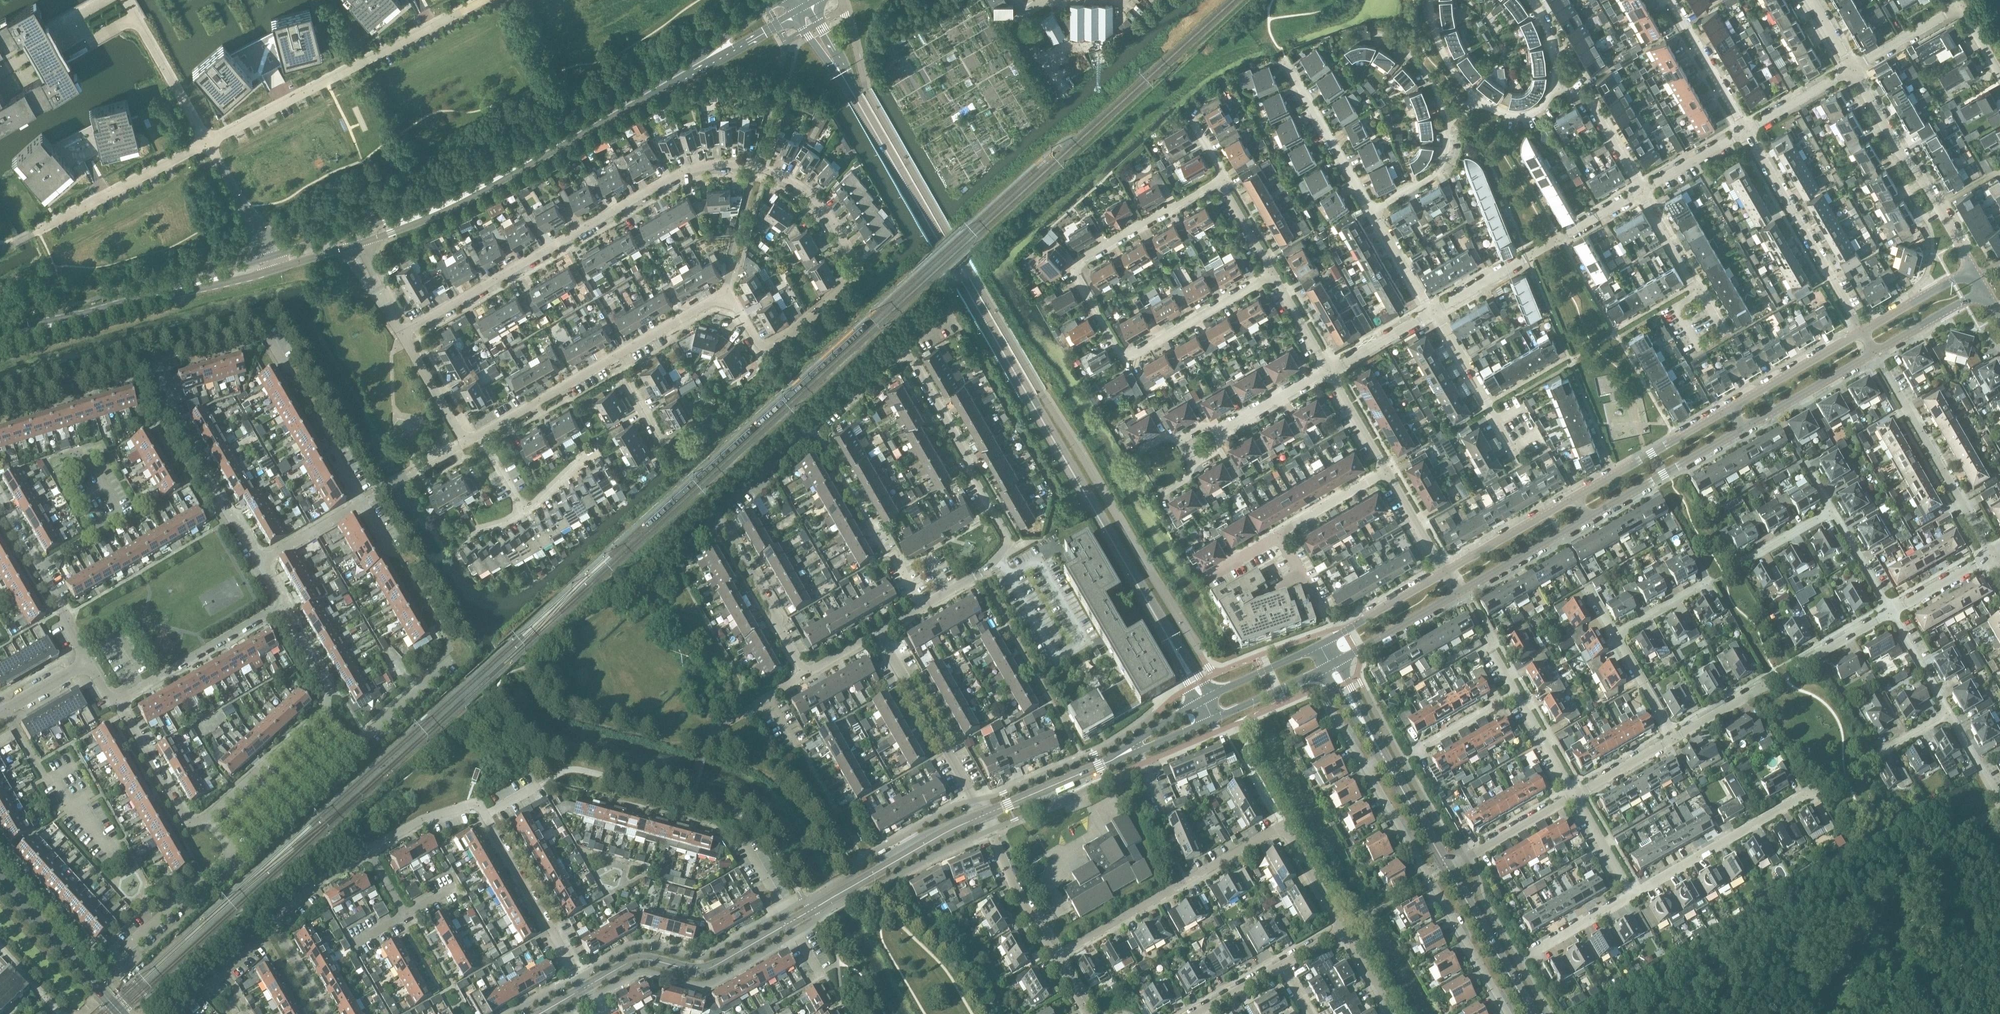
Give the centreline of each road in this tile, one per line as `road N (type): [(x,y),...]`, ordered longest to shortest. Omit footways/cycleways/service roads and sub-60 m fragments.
road 1 (residential): [(615,357),(723,300),(739,309),(758,341),(774,347),(856,276),(855,258),(823,207),(796,183),(754,166),(718,164),(679,174),(402,333)]
road 2 (tertiary): [(1204,700),(801,8)]
road 3 (tertiary): [(586,989),(642,960),(708,969),(984,815)]
road 4 (residential): [(1273,274),(1137,352),(1119,350),(1075,271),(1082,258),(1218,180)]
road 5 (residential): [(903,347),(1009,541),(987,568),(878,631)]
road 6 (tertiary): [(348,240),(463,197),(674,78)]
road 7 (residential): [(323,1013),(274,918),(314,881),(422,819),(473,804),(486,814)]
road 8 (residential): [(479,0),(208,143)]
road 9 (residential): [(1365,768),(1508,1013)]
road 10 (residential): [(1053,956),(1283,825)]
road 11 (residential): [(722,520),(721,505),(903,347)]
road 12 (residential): [(1673,739),(1892,614)]
road 13 (residential): [(1974,271),(1852,68)]
road 14 (residential): [(1435,310),(1638,193)]
road 15 (residential): [(1863,332),(1748,132)]
road 16 (residential): [(261,562),(171,415),(152,360)]
road 17 (tertiary): [(63,322),(277,262)]
road 18 (residential): [(1991,555),(1888,379)]
road 19 (residential): [(1631,894),(1808,794)]
road 20 (residential): [(586,989),(486,814)]
road 21 (residential): [(208,143),(135,17),(88,42)]
road 22 (residential): [(975,800),(878,631)]
road 23 (residential): [(116,701),(283,605)]
road 24 (residential): [(208,143),(39,229)]
road 25 (residential): [(88,664),(0,502)]
road 26 (tertiary): [(1732,408),(1575,498)]
road 27 (tertiary): [(1587,518),(1743,428)]
road 28 (residential): [(130,944),(232,850),(205,819)]
road 29 (tertiary): [(122,1013),(0,881)]
road 30 (residential): [(805,673),(722,520)]
road 31 (residential): [(325,710),(355,744),(450,659)]
road 32 (residential): [(1372,209),(1286,60)]
road 33 (tertiary): [(1531,1013),(1448,869)]
road 34 (residential): [(205,819),(325,710)]
road 35 (residential): [(286,367),(268,335),(254,328),(152,360)]
road 36 (residential): [(0,407),(152,360)]
road 37 (residential): [(205,819),(185,821),(116,701)]
road 38 (residential): [(479,435),(615,357)]
road 39 (residential): [(1748,132),(1672,0)]
road 40 (tertiary): [(1863,332),(1732,408)]
road 41 (tertiary): [(1743,428),(1874,352)]
road 42 (tertiary): [(1457,594),(1587,518)]
road 43 (tertiary): [(1575,498),(1445,572)]
road 44 (residential): [(1448,869),(1575,795)]
road 45 (tertiary): [(674,78),(801,8)]
road 46 (tertiary): [(1445,572),(1320,645)]
road 47 (tertiary): [(1331,665),(1457,594)]
road 48 (residential): [(1642,190),(1590,100),(1554,89)]
road 49 (residential): [(1053,956),(991,830)]
road 50 (residential): [(277,262),(208,143)]
road 51 (tertiary): [(780,0),(674,78)]
road 52 (tertiary): [(984,815),(1104,764)]
road 53 (tertiary): [(1213,719),(1331,665)]
road 54 (tertiary): [(1448,869),(1384,757)]
road 55 (tertiary): [(1320,645),(1204,700)]
road 56 (residential): [(1218,433),(1328,369)]
road 57 (tertiary): [(1874,352),(1985,290)]
road 58 (tertiary): [(1974,271),(1863,332)]
road 59 (residential): [(465,442),(402,333)]
road 60 (residential): [(1372,209),(1436,172),(1447,122)]
road 61 (residential): [(1852,68),(1962,9)]
road 62 (residential): [(1278,534),(1385,471)]
road 63 (residential): [(1748,132),(1852,68)]
road 64 (residential): [(1343,930),(1283,825)]
road 65 (residential): [(1642,190),(1748,132)]

